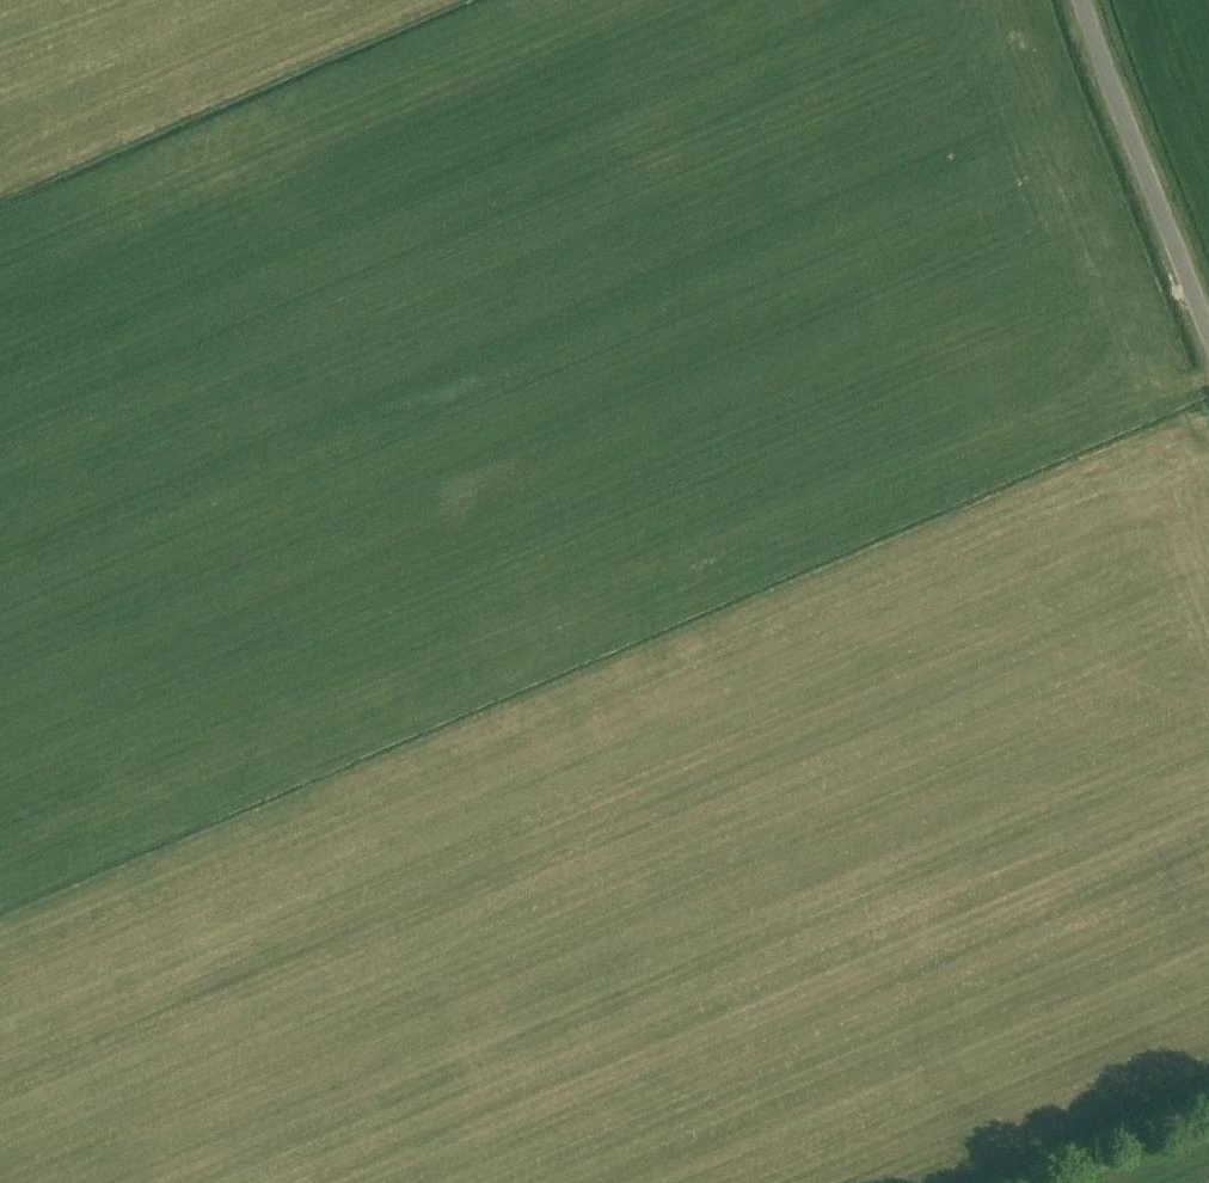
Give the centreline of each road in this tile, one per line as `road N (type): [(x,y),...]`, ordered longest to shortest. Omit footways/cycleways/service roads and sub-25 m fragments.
road 1 (unclassified): [(1208,335),(1082,0)]

